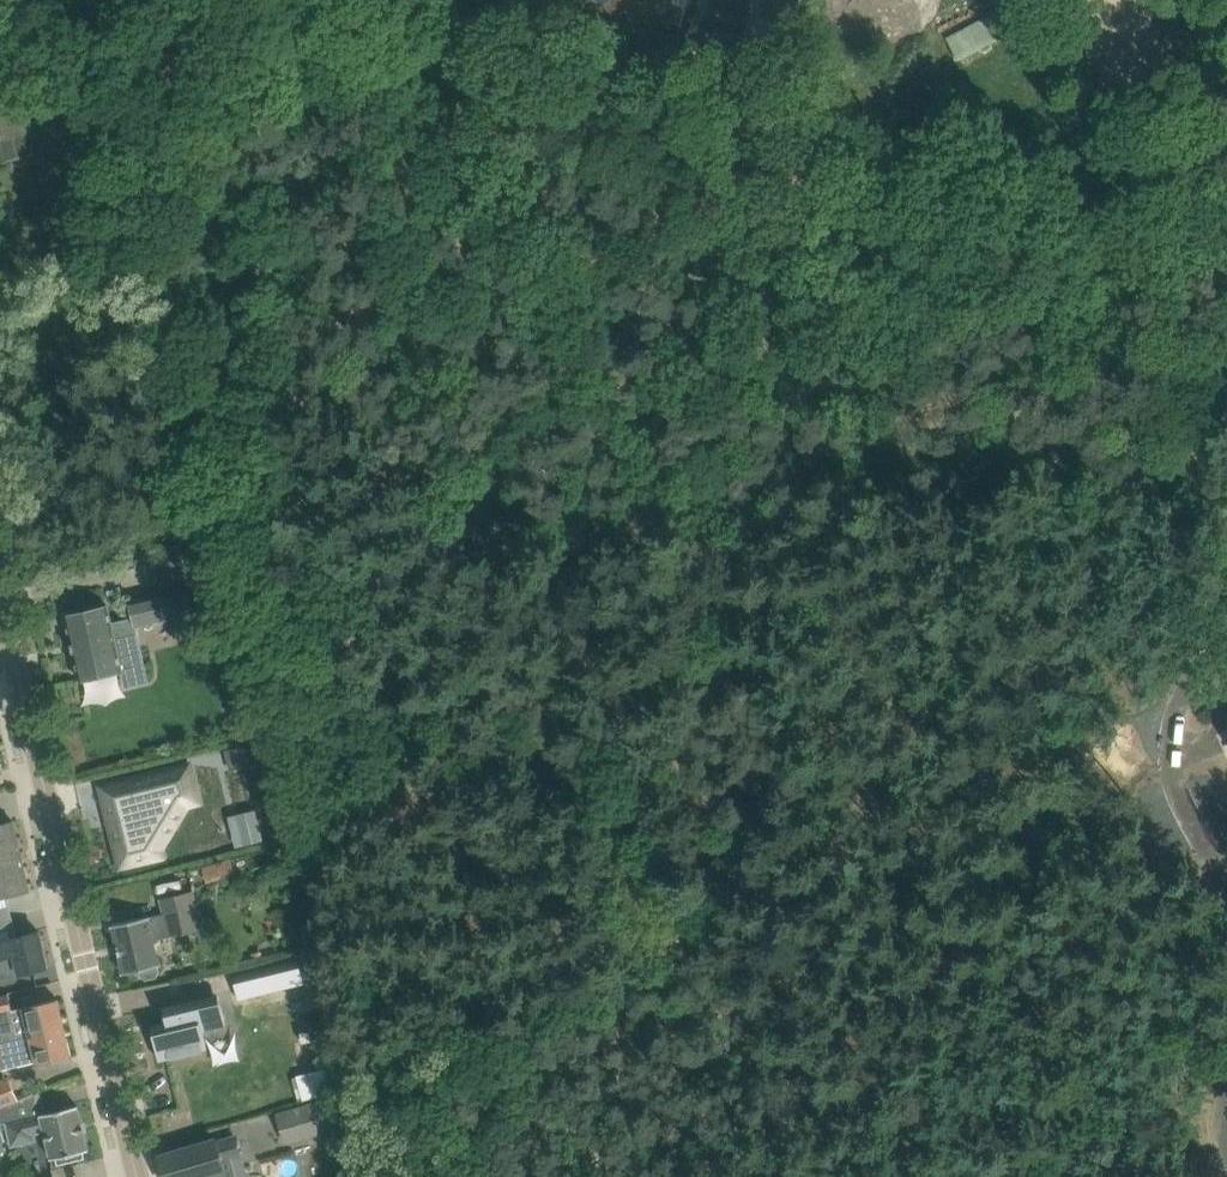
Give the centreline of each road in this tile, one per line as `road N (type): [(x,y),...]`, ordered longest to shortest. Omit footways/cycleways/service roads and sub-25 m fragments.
road 1 (unclassified): [(0,601),(137,1176)]

